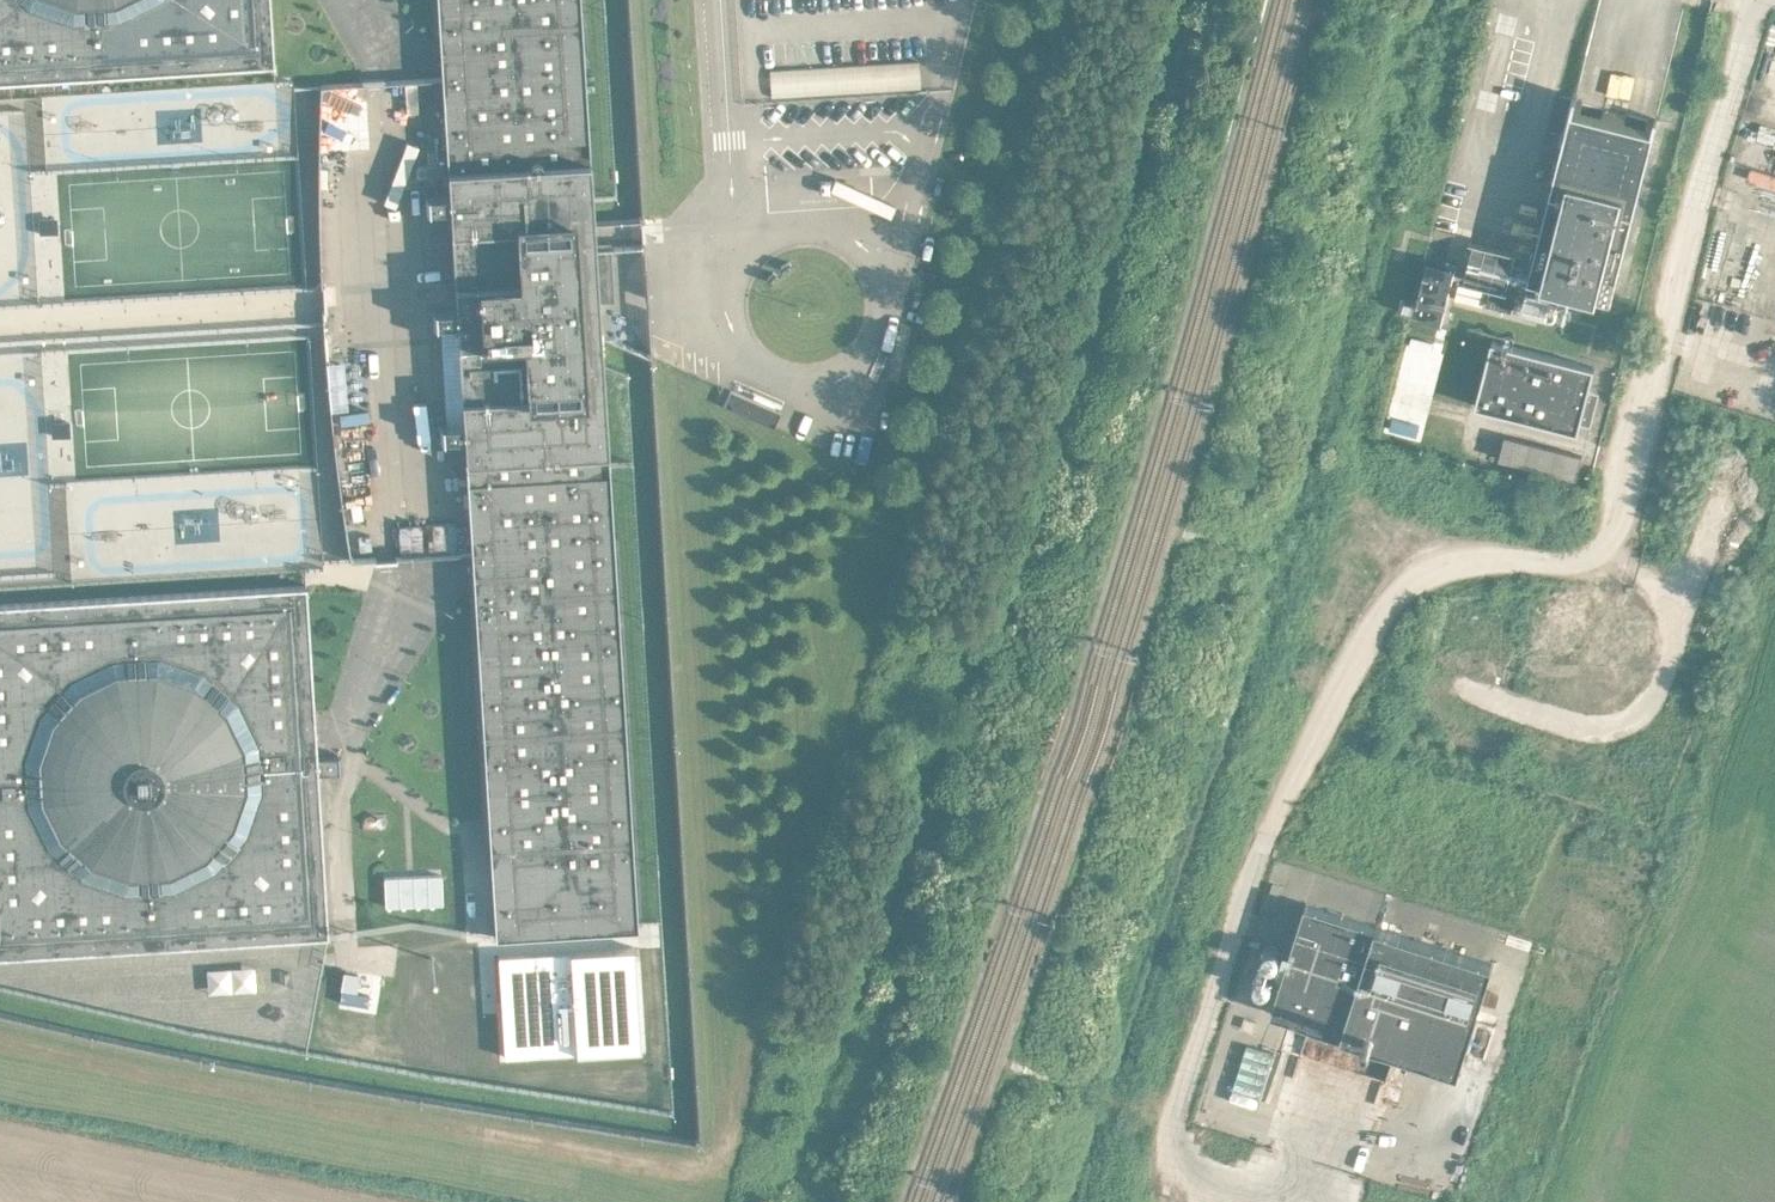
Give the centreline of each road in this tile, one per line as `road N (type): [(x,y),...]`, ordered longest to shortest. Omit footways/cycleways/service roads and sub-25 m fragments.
road 1 (residential): [(1173,1171),(1178,1103),(1265,830),(1386,603),(1414,567),(1588,552),(1622,498),(1753,0)]
road 2 (unclassified): [(732,250),(716,300),(732,350),(774,381),(800,386),(850,371),(884,323),(887,294),(863,240)]
road 3 (unclassified): [(720,0),(732,250)]
road 4 (unclassified): [(863,240),(839,223),(780,217),(732,250)]

